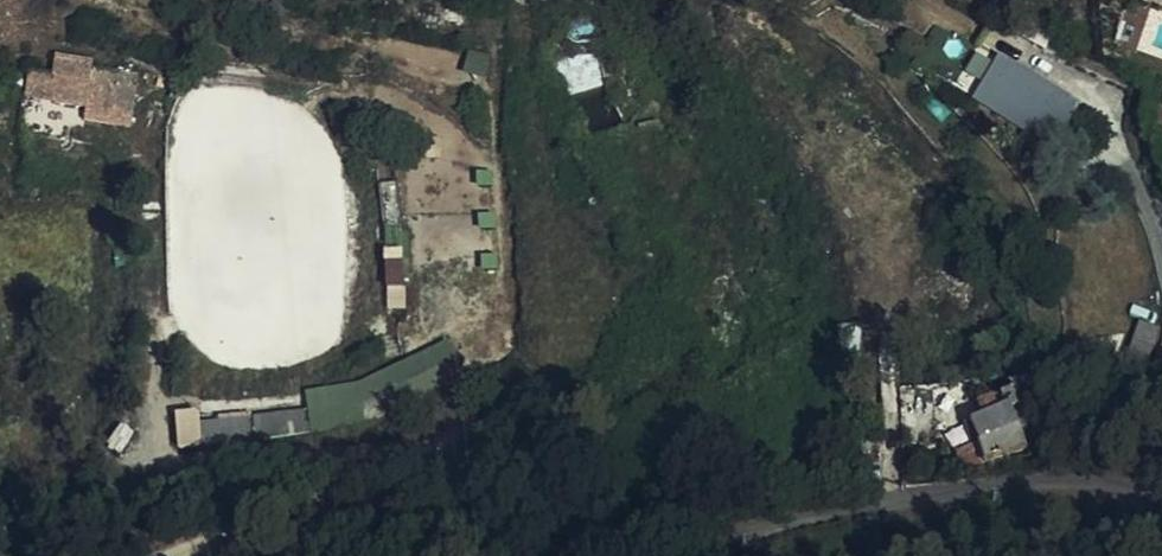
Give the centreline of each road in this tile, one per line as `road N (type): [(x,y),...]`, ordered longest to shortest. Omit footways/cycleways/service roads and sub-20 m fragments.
road 1 (unclassified): [(603,555),(980,486),(1030,482),(1161,496)]

